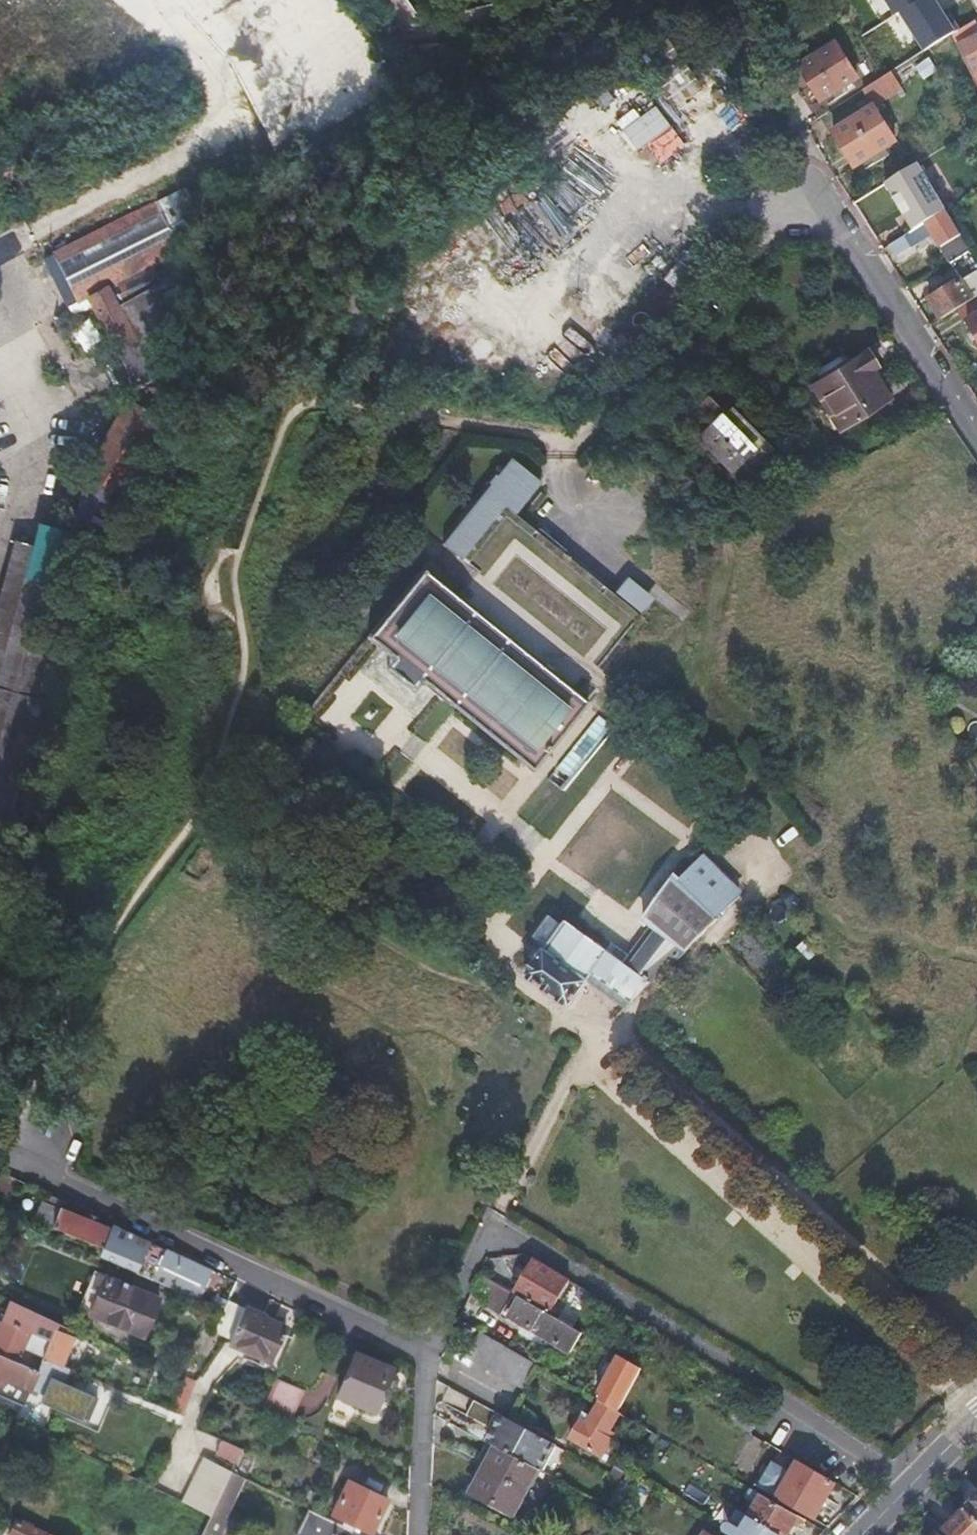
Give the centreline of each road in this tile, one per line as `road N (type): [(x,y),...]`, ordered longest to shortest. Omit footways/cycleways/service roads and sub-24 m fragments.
road 1 (residential): [(976,424),(822,192)]
road 2 (residential): [(976,1422),(862,1534)]

